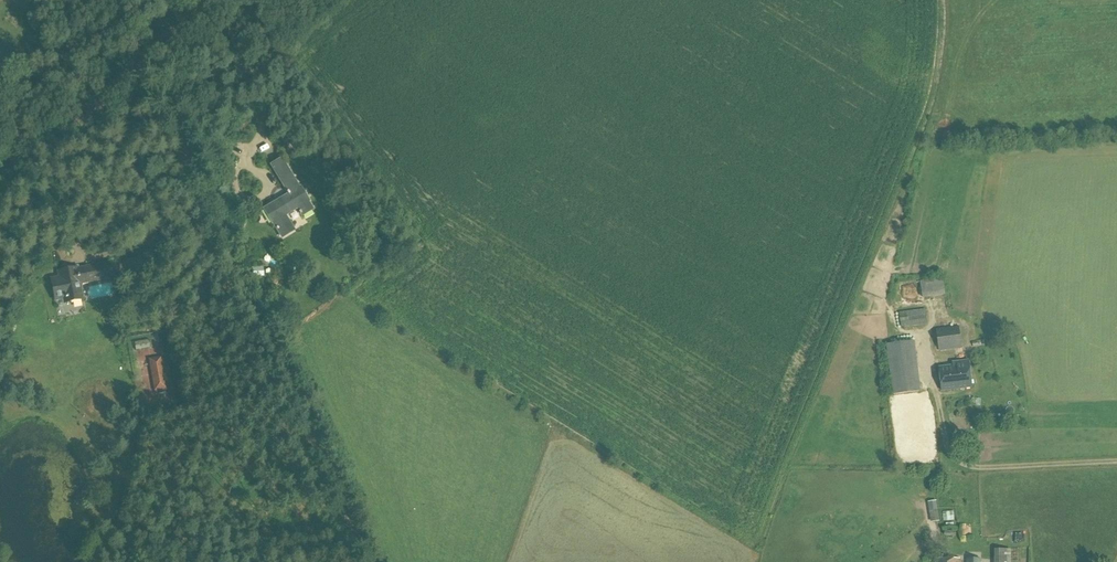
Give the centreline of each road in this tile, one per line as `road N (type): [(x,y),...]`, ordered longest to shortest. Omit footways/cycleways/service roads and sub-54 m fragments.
road 1 (track): [(363,561),(111,0)]
road 2 (tertiary): [(0,179),(209,0)]
road 3 (track): [(1116,468),(960,466)]

